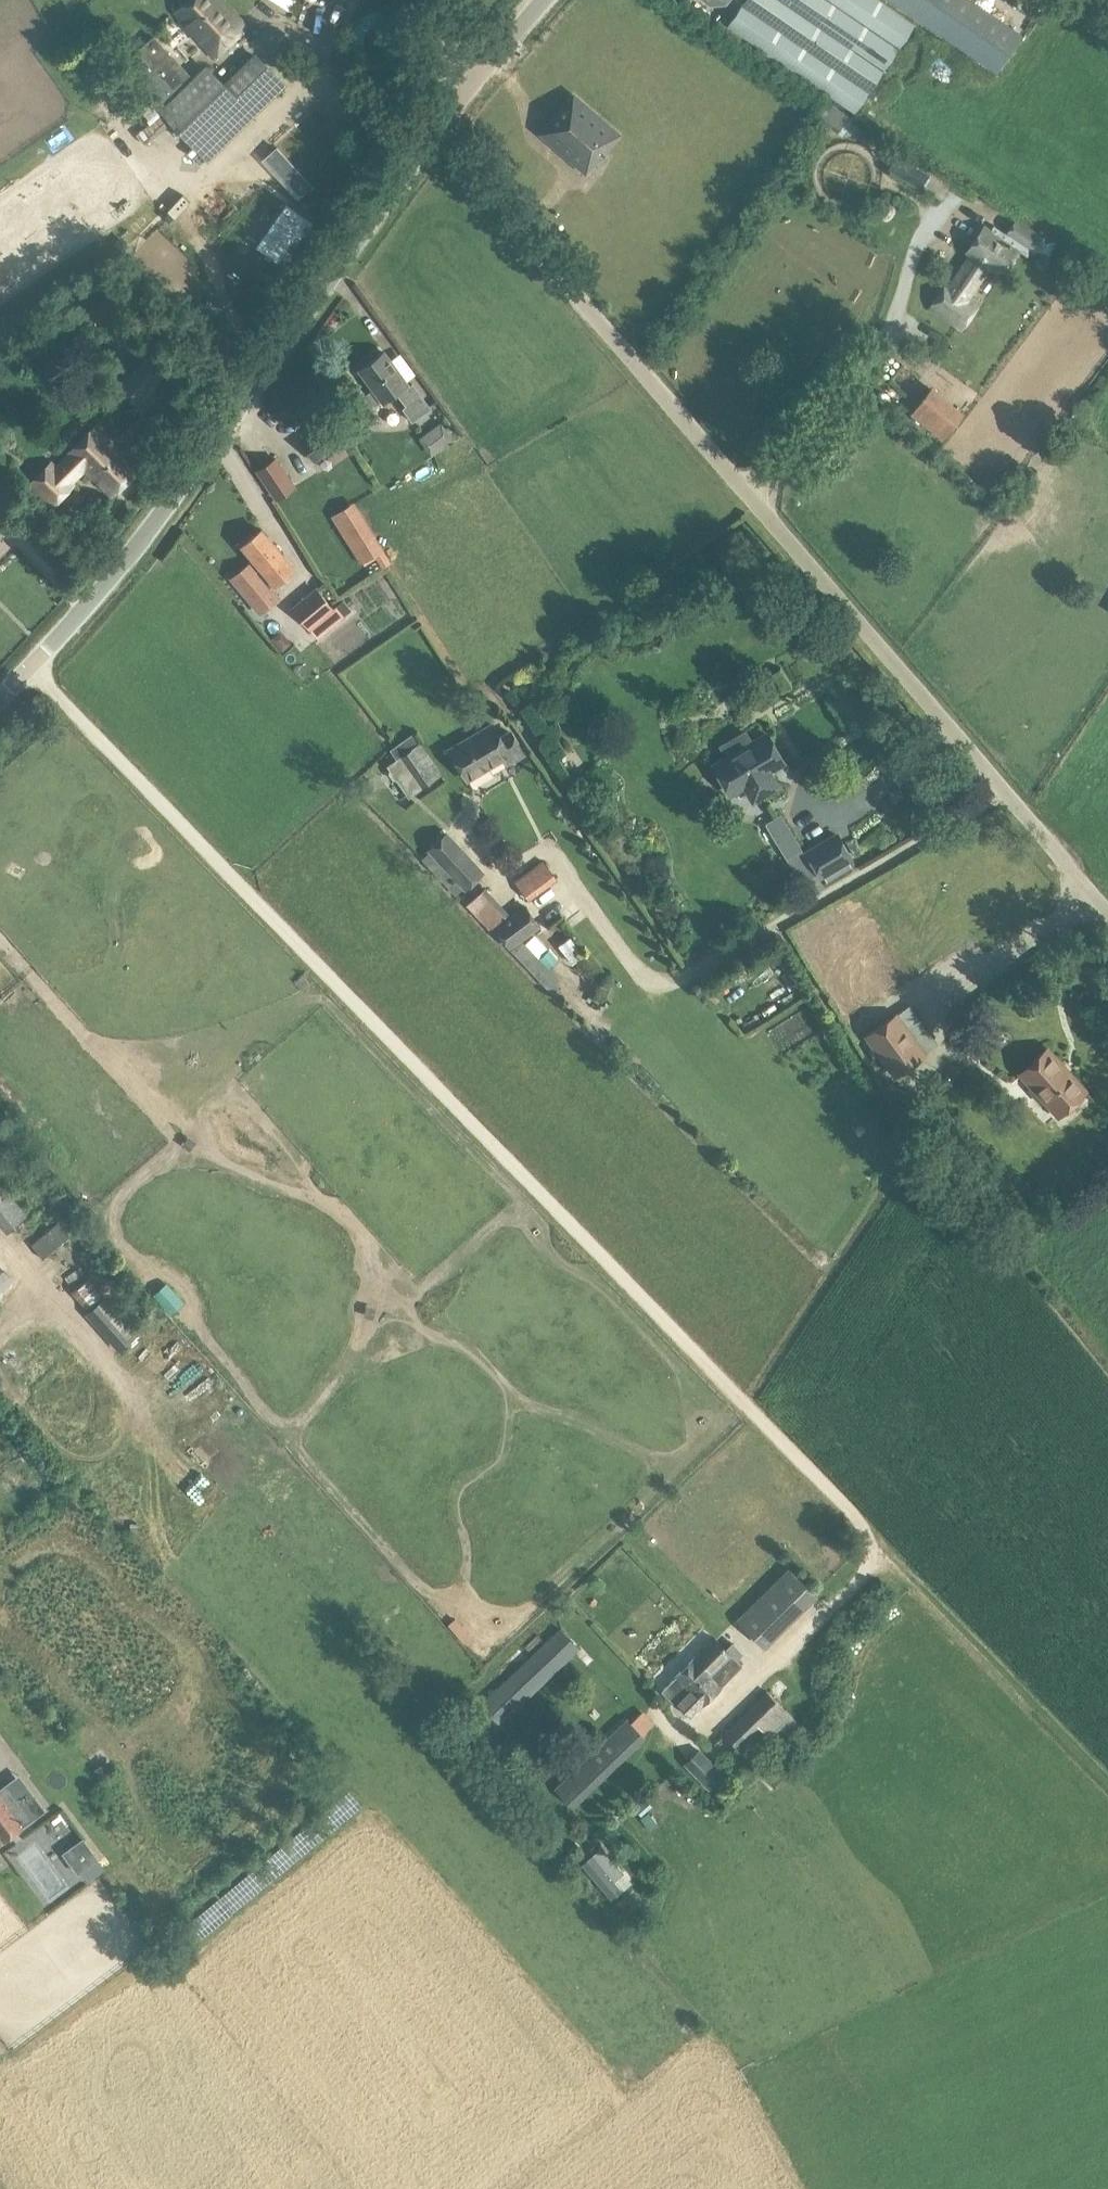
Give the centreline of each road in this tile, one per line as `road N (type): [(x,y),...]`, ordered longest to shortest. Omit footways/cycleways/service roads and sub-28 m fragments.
road 1 (track): [(34,663),(66,707),(1107,1784)]
road 2 (unclassified): [(1107,914),(437,131)]
road 3 (unclassified): [(0,693),(158,519),(437,131)]

